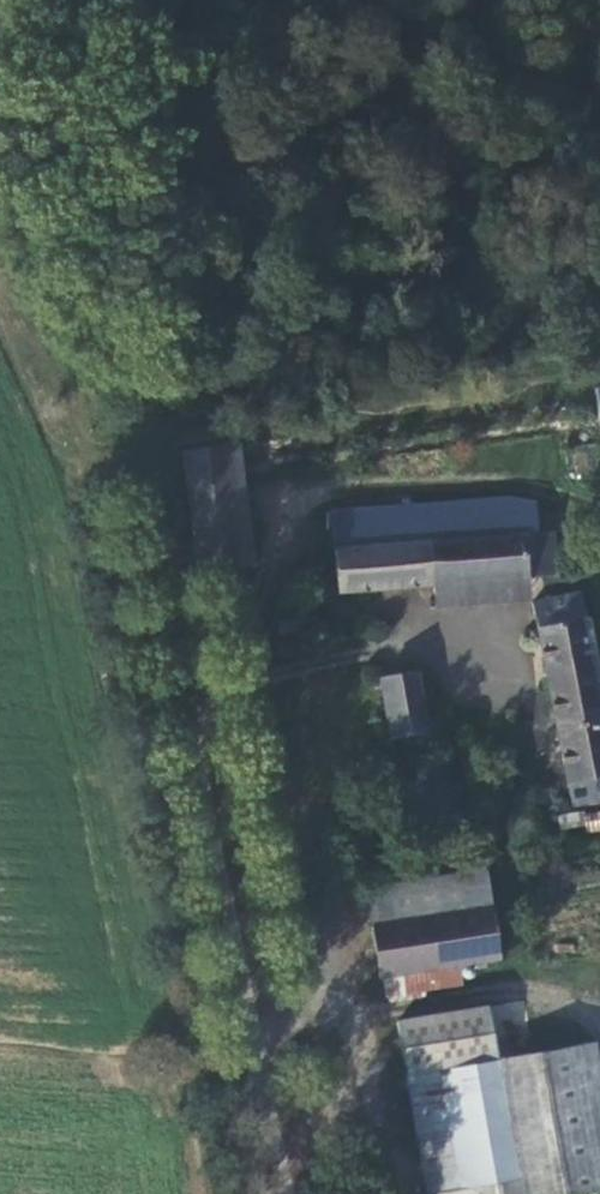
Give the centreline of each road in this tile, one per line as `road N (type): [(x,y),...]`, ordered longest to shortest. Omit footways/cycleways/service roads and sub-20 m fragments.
road 1 (residential): [(384,644),(199,689),(184,713),(284,1193)]

